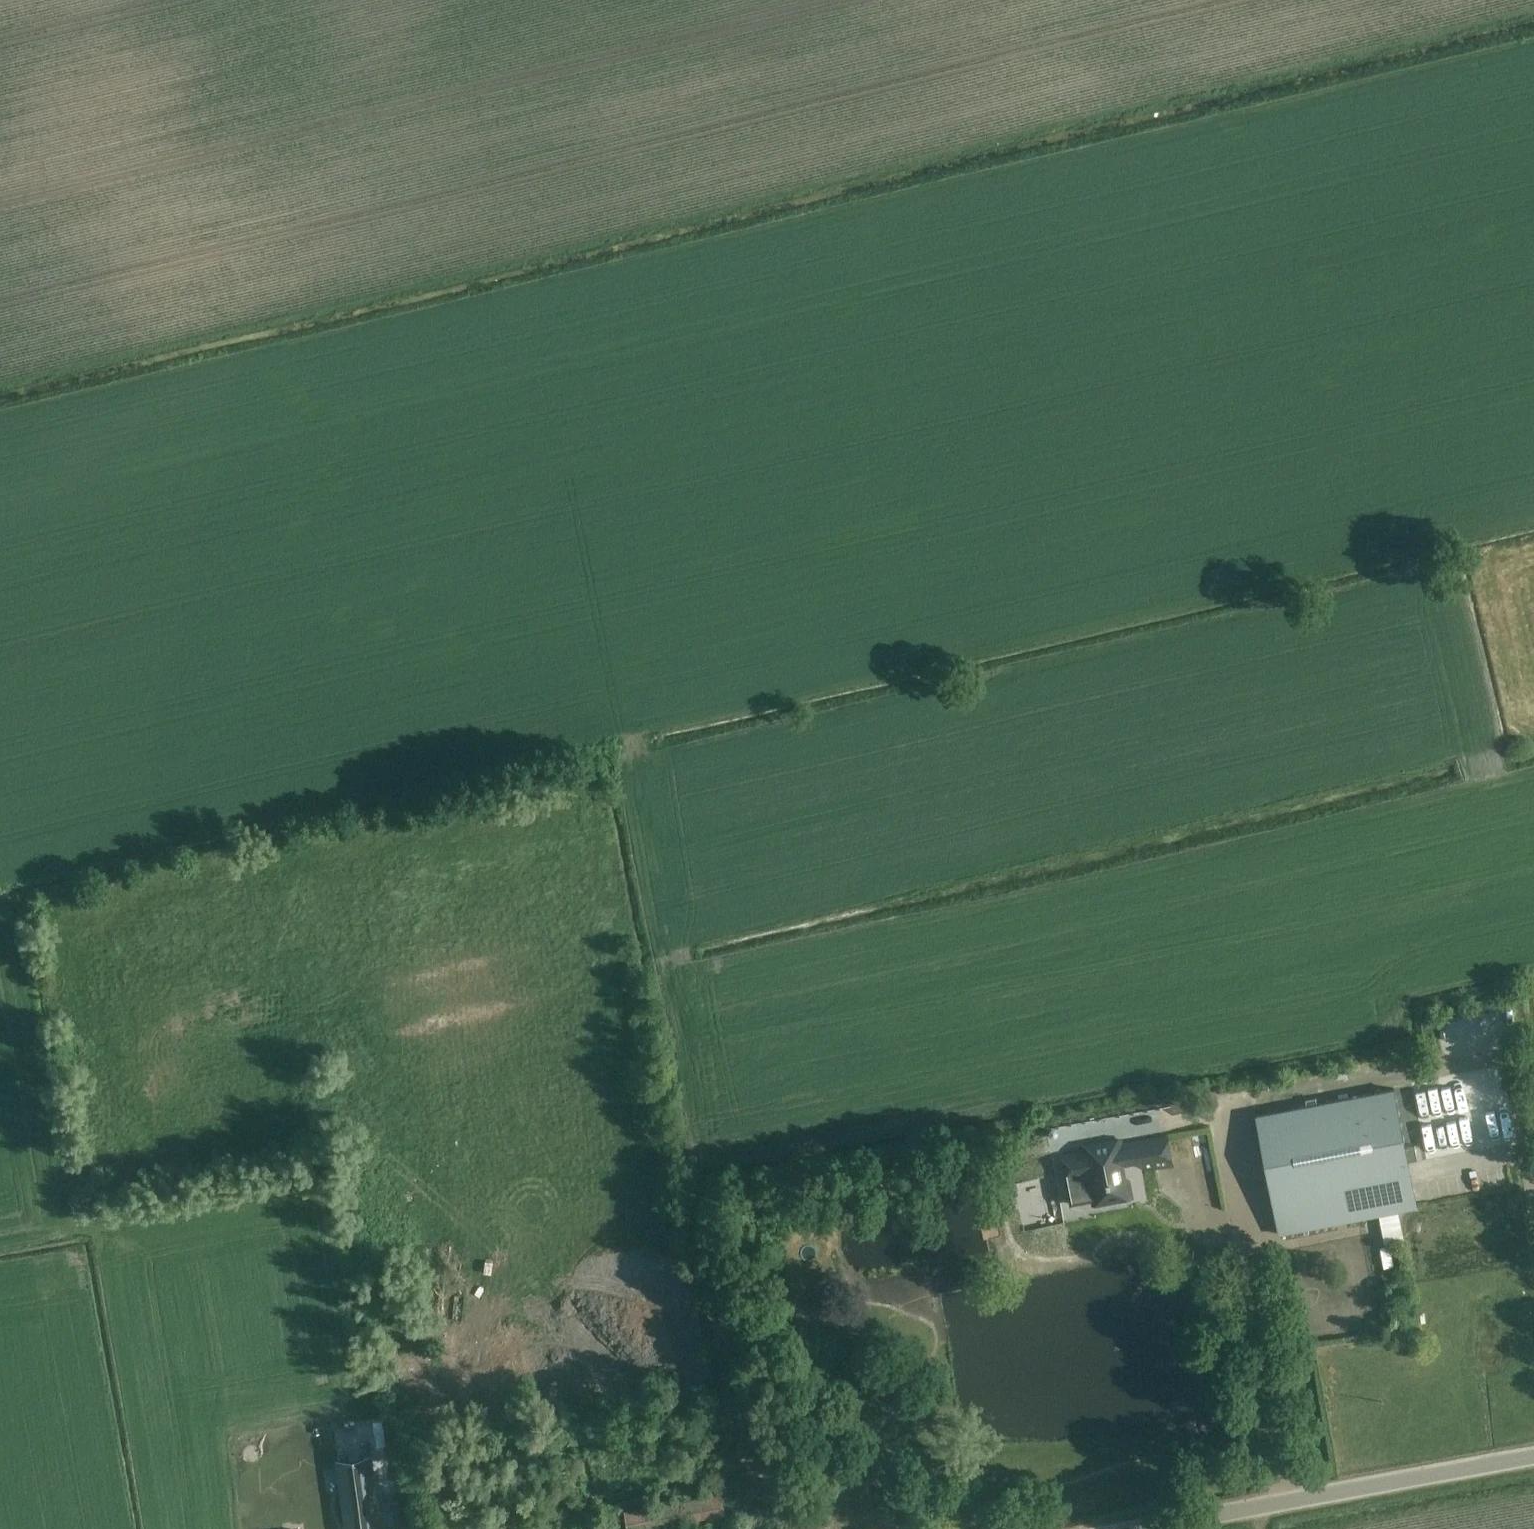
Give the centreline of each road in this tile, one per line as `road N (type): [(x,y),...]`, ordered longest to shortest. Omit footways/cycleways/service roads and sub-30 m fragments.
road 1 (unclassified): [(1138,1528),(1533,1456)]

